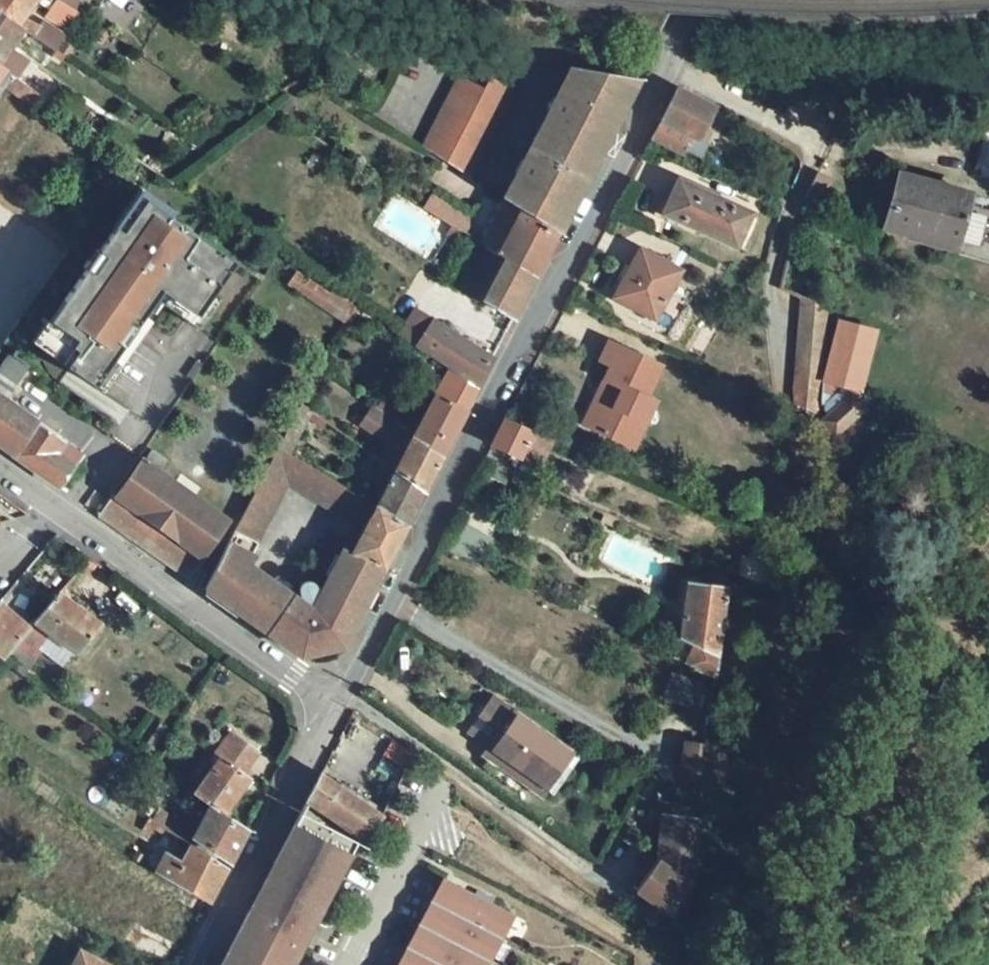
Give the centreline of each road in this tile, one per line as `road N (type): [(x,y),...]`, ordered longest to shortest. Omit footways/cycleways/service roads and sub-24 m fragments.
road 1 (unclassified): [(702,0),(332,703)]
road 2 (residential): [(332,703),(0,464)]
road 3 (track): [(605,897),(358,713),(332,703)]
road 4 (unclassified): [(332,703),(196,964)]

